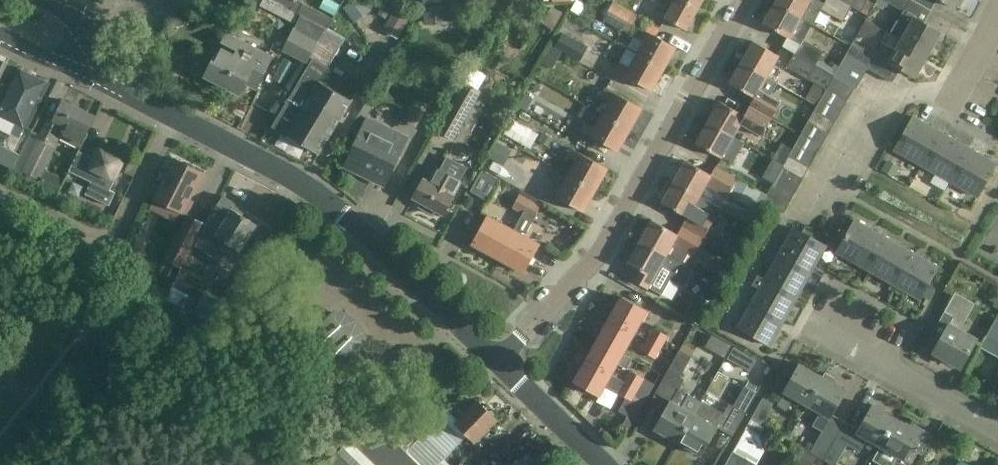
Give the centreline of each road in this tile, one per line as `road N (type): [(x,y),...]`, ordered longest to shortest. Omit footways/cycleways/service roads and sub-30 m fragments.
road 1 (tertiary): [(498,361),(320,195),(108,81)]
road 2 (residential): [(498,361),(603,252),(741,0)]
road 3 (residential): [(997,429),(815,325)]
road 4 (tertiary): [(606,464),(498,361)]

